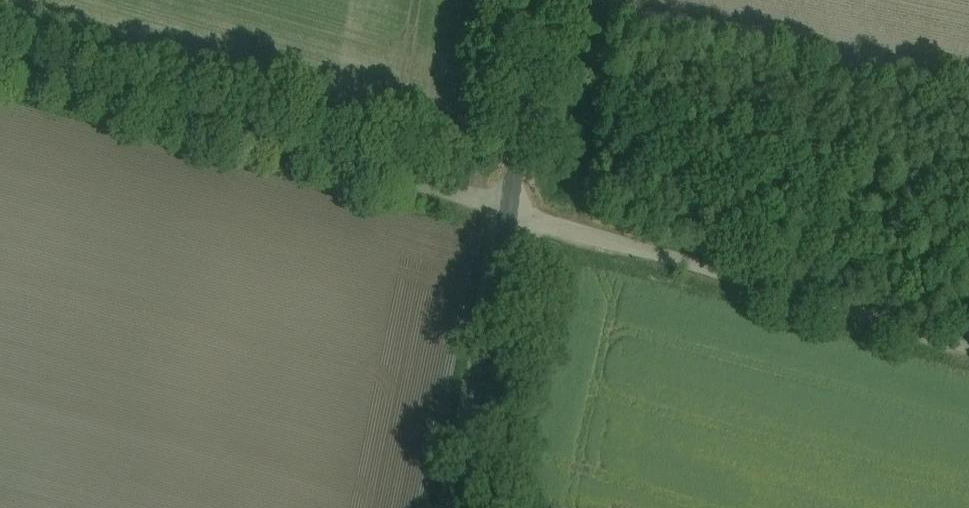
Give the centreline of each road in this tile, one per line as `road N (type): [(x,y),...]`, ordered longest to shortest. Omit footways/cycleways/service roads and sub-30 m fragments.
road 1 (unclassified): [(515,208),(0,75)]
road 2 (unclassified): [(968,345),(515,208)]
road 3 (tertiary): [(453,507),(515,208)]
road 4 (tertiary): [(515,208),(547,0)]

